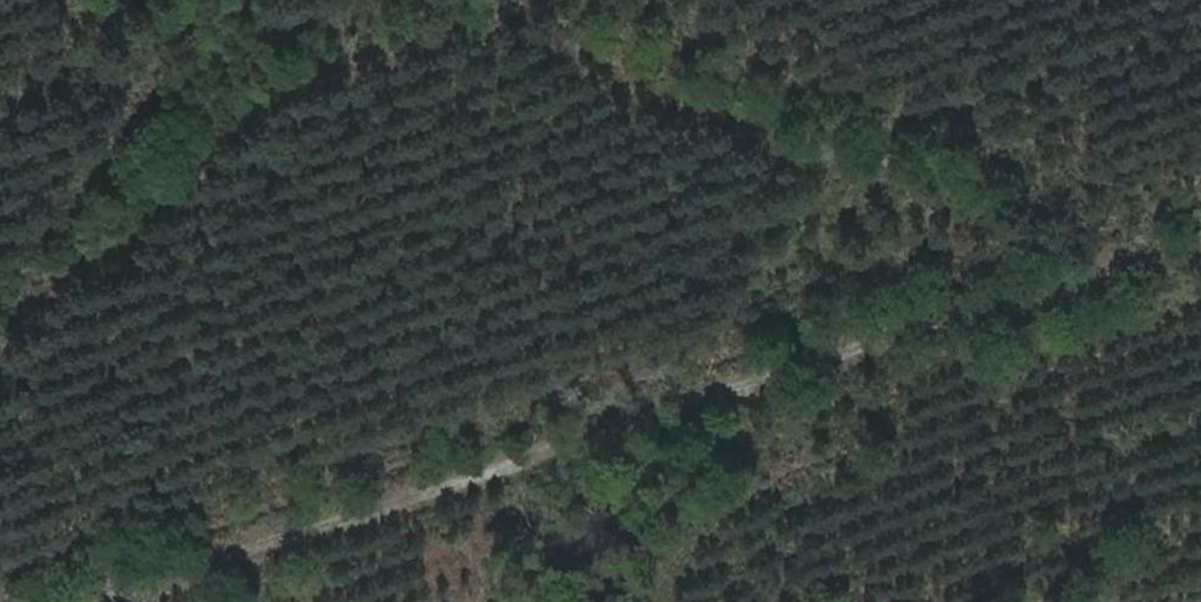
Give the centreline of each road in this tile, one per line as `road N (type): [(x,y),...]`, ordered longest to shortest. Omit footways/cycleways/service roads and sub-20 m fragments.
road 1 (track): [(1200,234),(88,601)]

